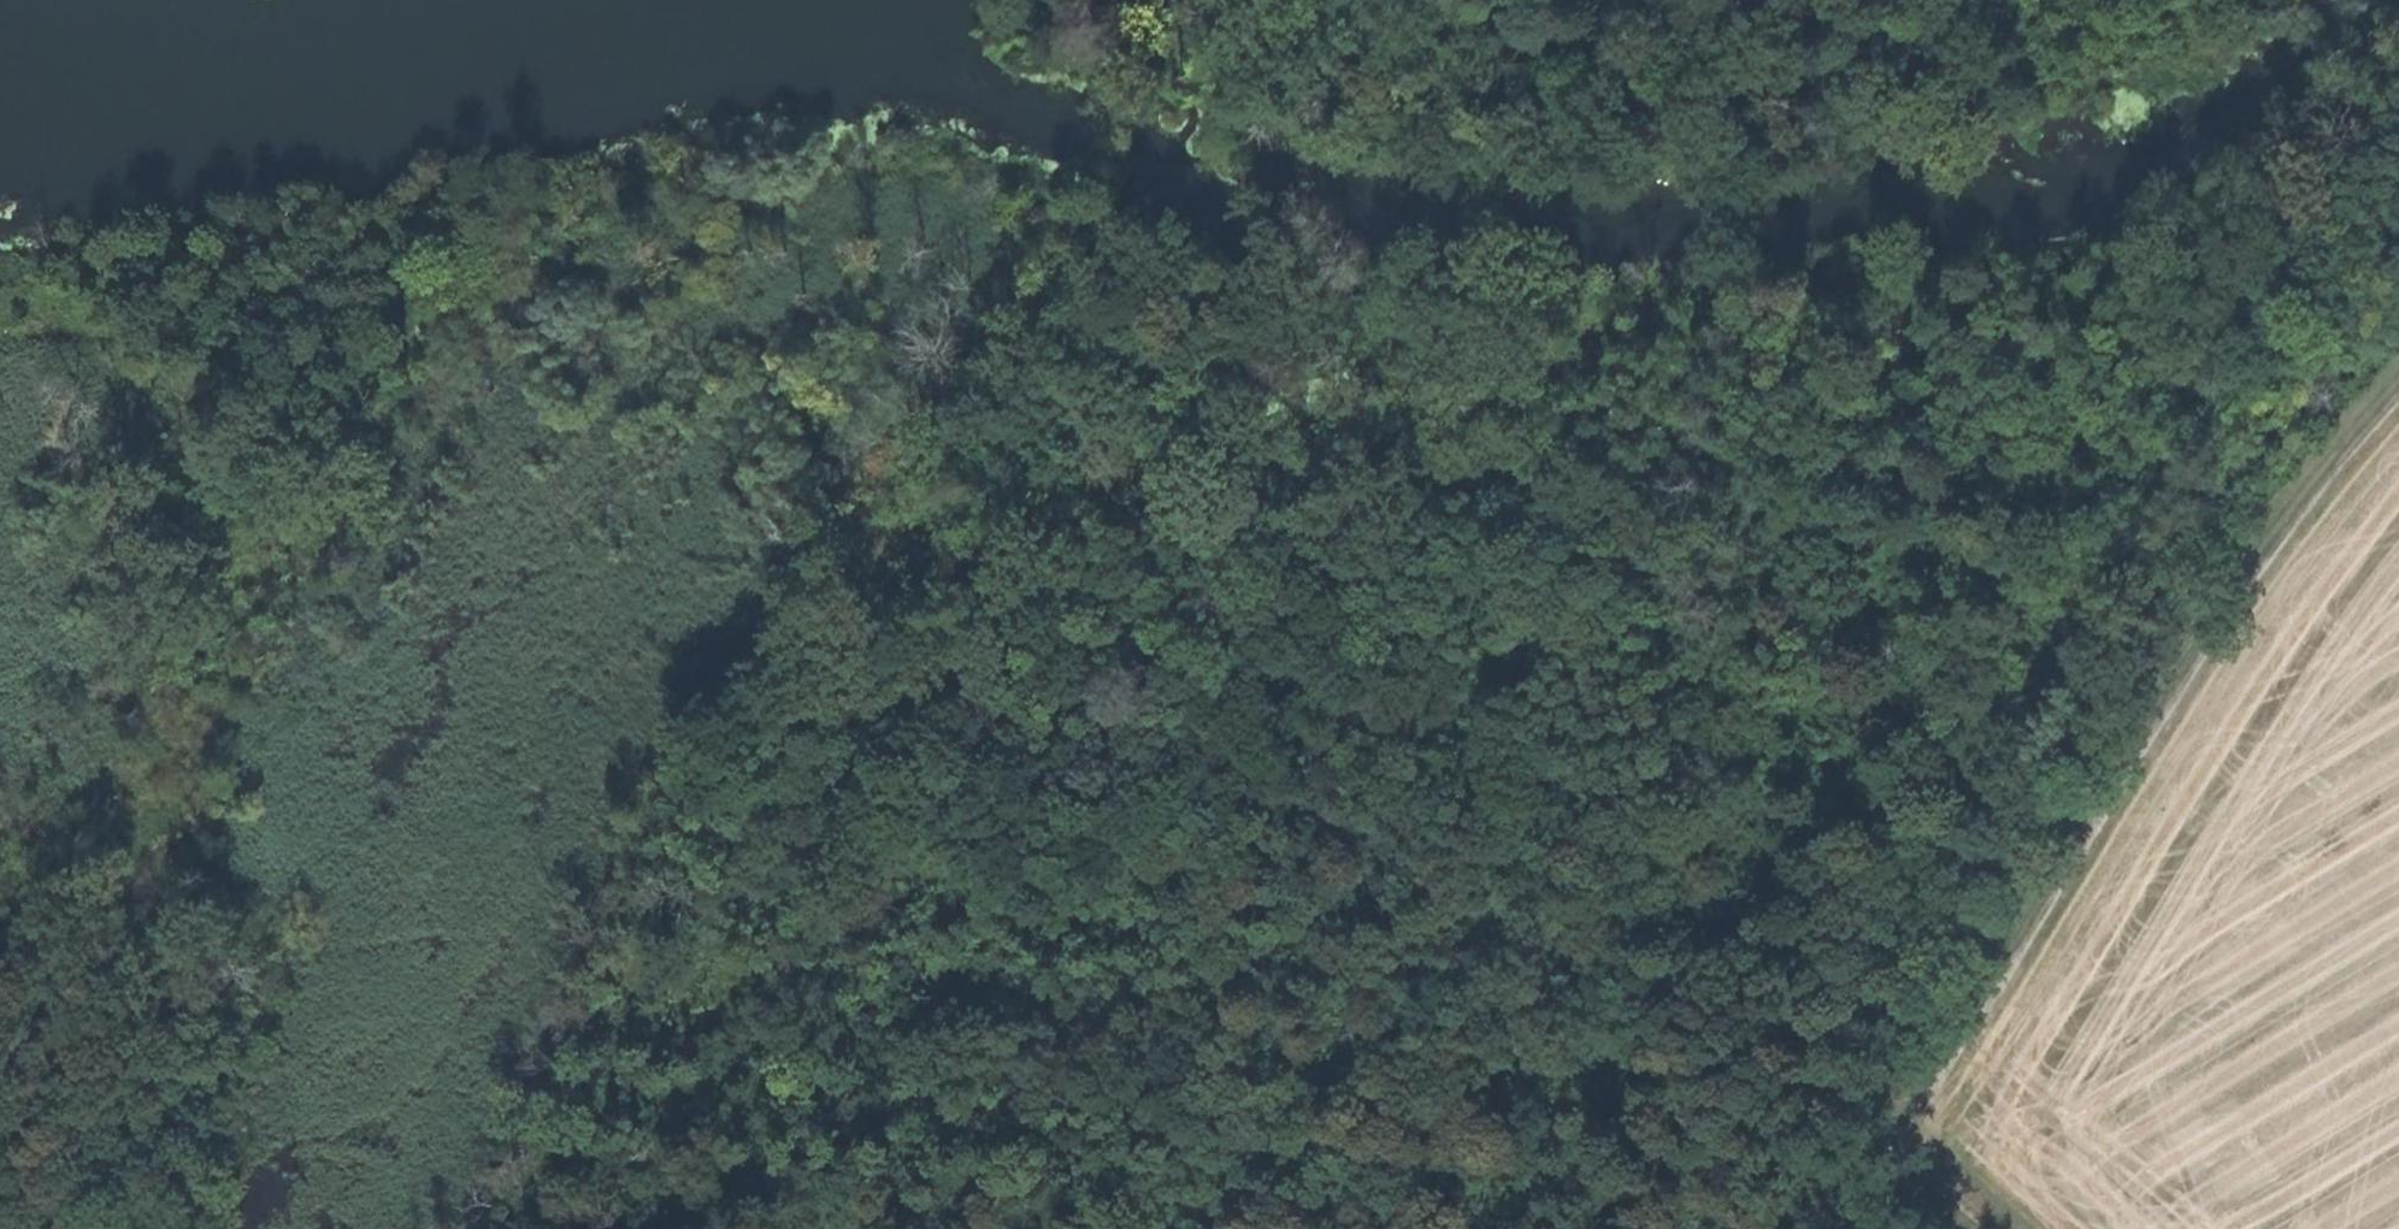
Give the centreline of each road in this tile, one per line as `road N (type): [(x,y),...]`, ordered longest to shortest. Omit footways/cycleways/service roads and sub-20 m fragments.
road 1 (track): [(2398,378),(2267,542),(2138,733),(1890,1136),(1986,1228)]

